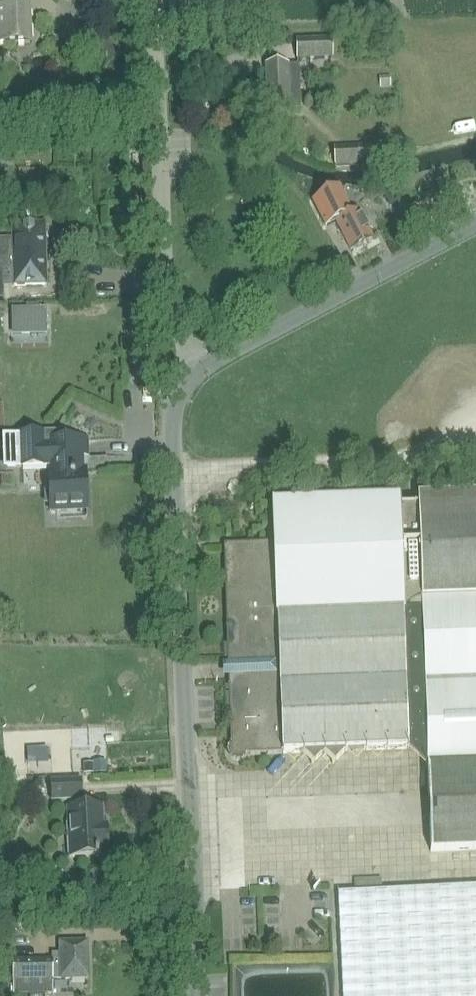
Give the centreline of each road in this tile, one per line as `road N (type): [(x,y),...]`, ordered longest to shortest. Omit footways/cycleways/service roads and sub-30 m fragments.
road 1 (unclassified): [(195,995),(171,432),(195,374)]
road 2 (unclassified): [(195,374),(167,290),(148,0)]
road 3 (unclassified): [(195,374),(475,224)]

